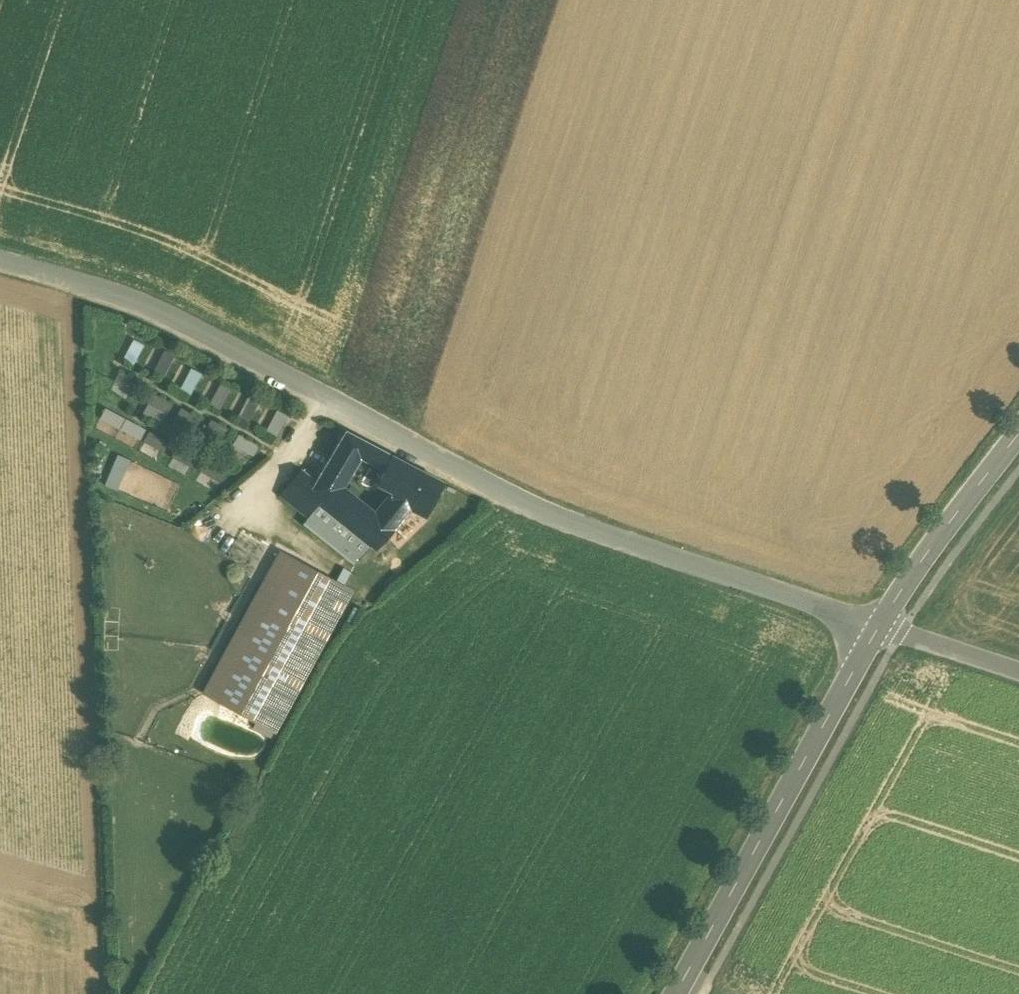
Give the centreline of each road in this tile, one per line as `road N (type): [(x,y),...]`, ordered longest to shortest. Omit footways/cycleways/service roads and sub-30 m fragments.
road 1 (residential): [(0,265),(161,315),(543,516),(877,625)]
road 2 (secondary): [(877,625),(678,993)]
road 3 (secondary): [(1018,435),(877,625)]
road 4 (residential): [(877,625),(1018,672)]

